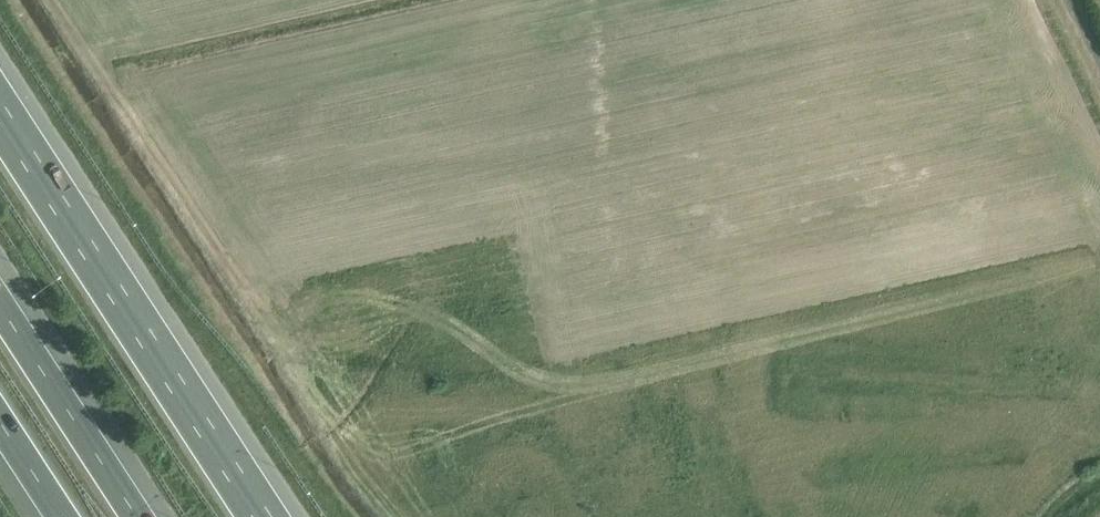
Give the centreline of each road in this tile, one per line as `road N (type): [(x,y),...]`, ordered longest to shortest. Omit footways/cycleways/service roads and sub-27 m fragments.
road 1 (motorway): [(264,516),(0,110)]
road 2 (motorway): [(138,516),(0,304)]

